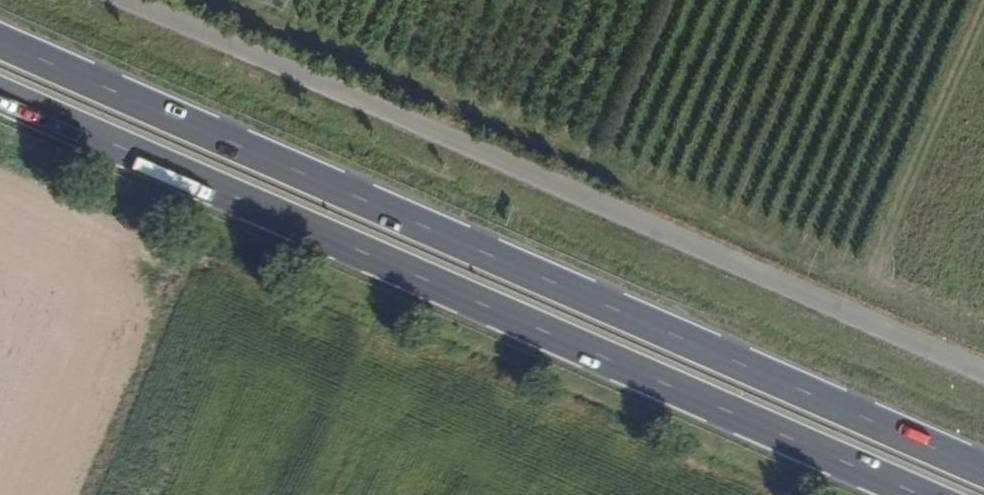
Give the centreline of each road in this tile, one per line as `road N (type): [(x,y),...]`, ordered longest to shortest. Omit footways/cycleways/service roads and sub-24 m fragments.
road 1 (trunk): [(983,470),(0,40)]
road 2 (trunk): [(0,95),(917,494)]
road 3 (unclassified): [(127,0),(983,370)]
road 4 (track): [(983,329),(223,0)]

